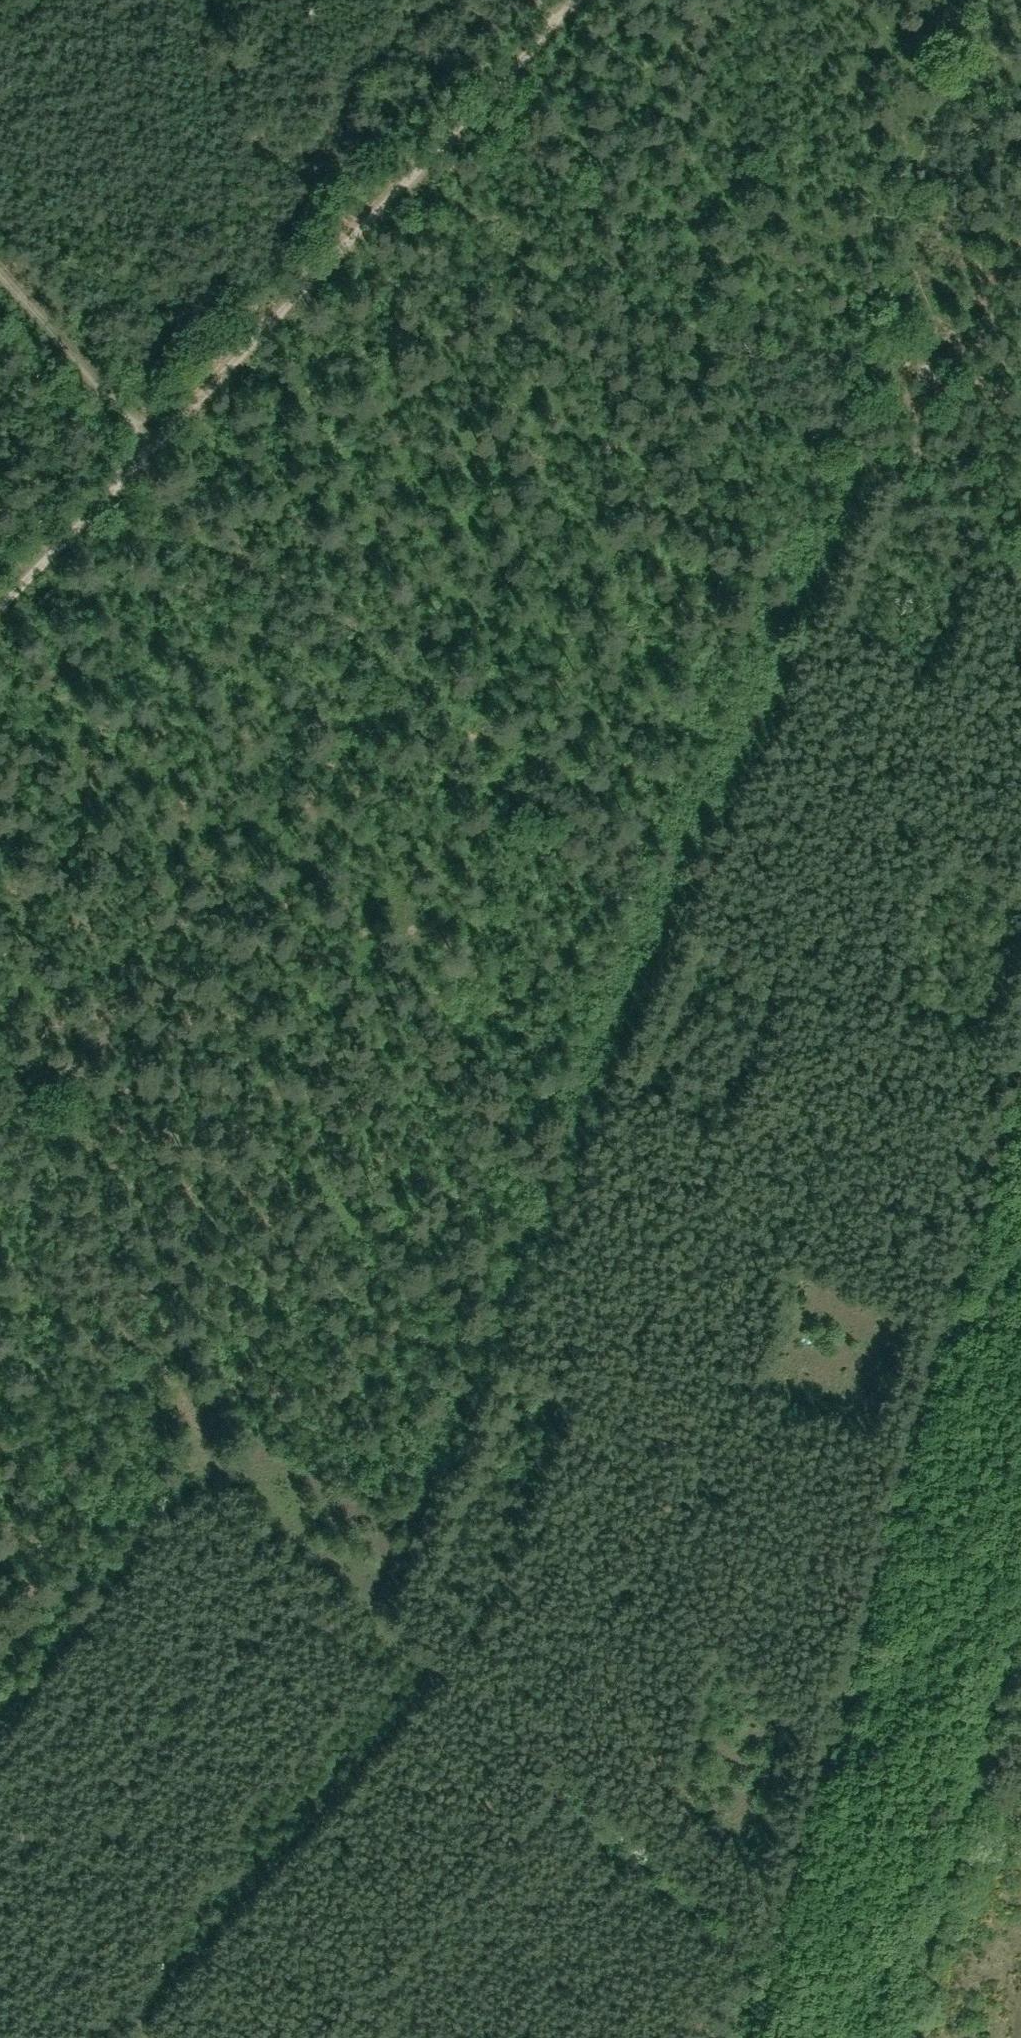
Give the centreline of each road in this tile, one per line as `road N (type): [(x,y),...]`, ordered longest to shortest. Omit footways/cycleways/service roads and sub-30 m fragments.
road 1 (track): [(152,446),(577,0)]
road 2 (track): [(0,605),(152,446),(0,273)]

